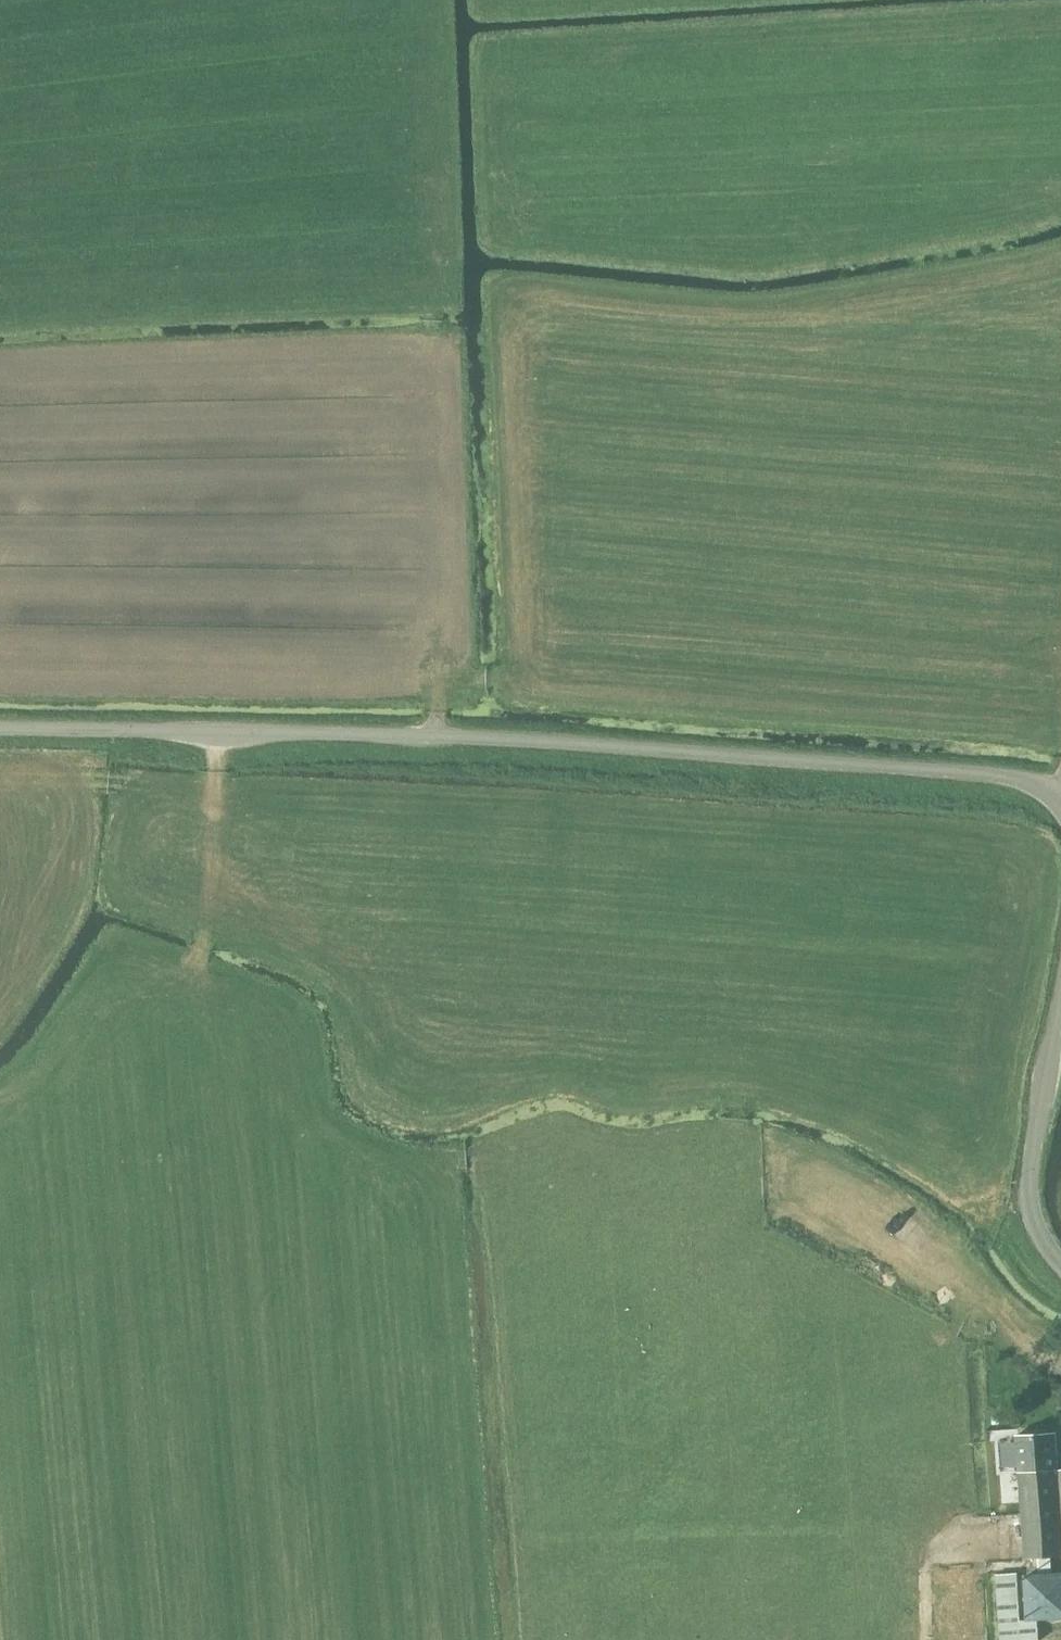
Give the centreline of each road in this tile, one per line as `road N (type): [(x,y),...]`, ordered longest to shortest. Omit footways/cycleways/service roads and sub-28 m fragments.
road 1 (unclassified): [(1060,802),(1037,786),(529,743),(0,728)]
road 2 (unclassified): [(1060,1257),(1043,1236),(1033,1172),(1060,1001)]
road 3 (track): [(220,732),(201,986)]

